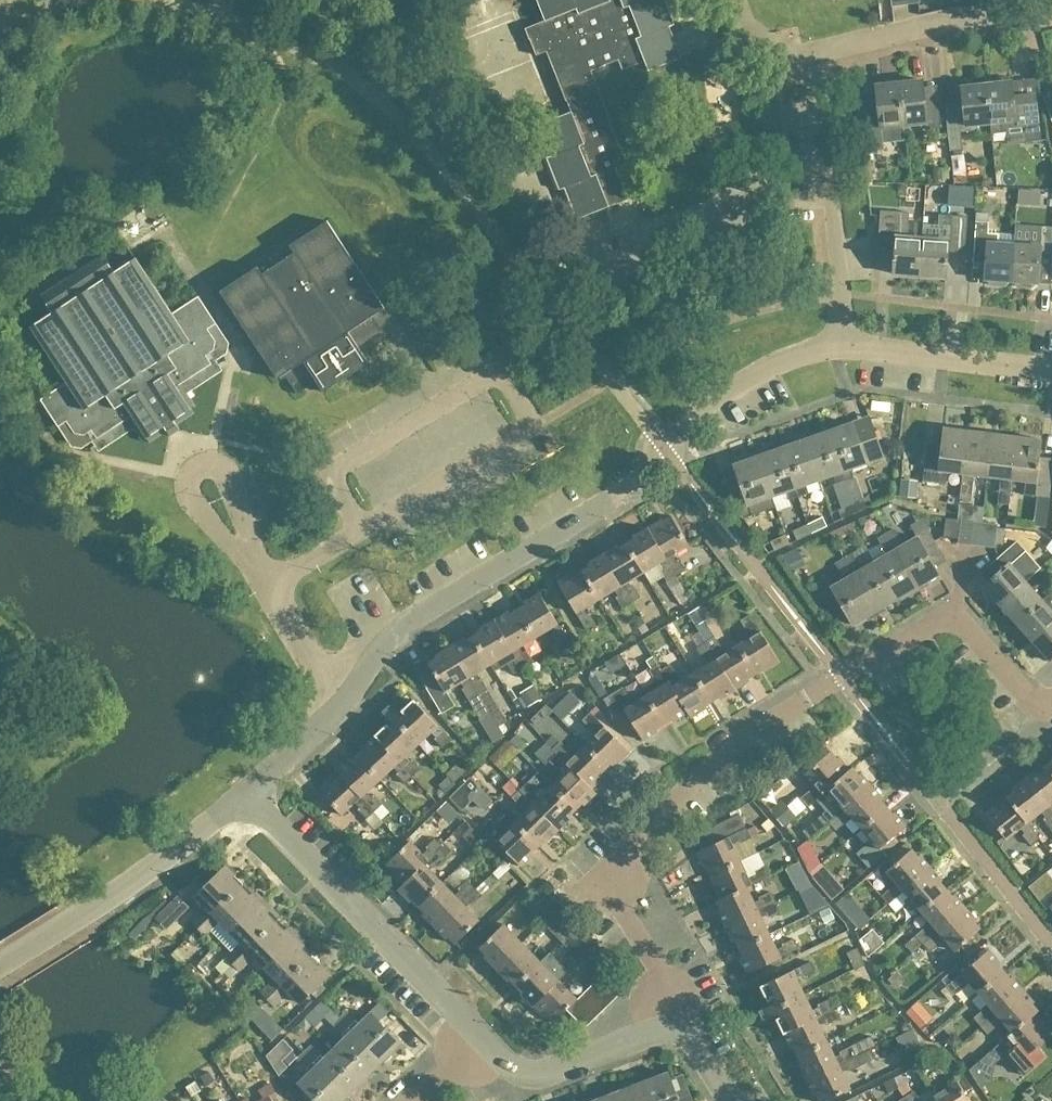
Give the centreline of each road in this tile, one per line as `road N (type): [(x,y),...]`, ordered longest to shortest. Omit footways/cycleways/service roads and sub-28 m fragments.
road 1 (unclassified): [(246,795),(336,715),(386,645),(413,622),(618,496),(725,397),(798,356),(844,349)]
road 2 (residential): [(672,1034),(664,983),(620,906),(618,861),(759,729),(955,617),(1032,701),(1049,708)]
road 3 (unclassified): [(478,1043),(246,795)]
road 4 (unclassified): [(0,968),(246,795)]
road 5 (residential): [(844,349),(814,54)]
road 6 (residential): [(1051,11),(943,22),(814,54)]
road 7 (unclassified): [(672,1034),(540,1081),(520,1077),(478,1043)]
road 8 (unclassified): [(844,349),(1051,373)]

